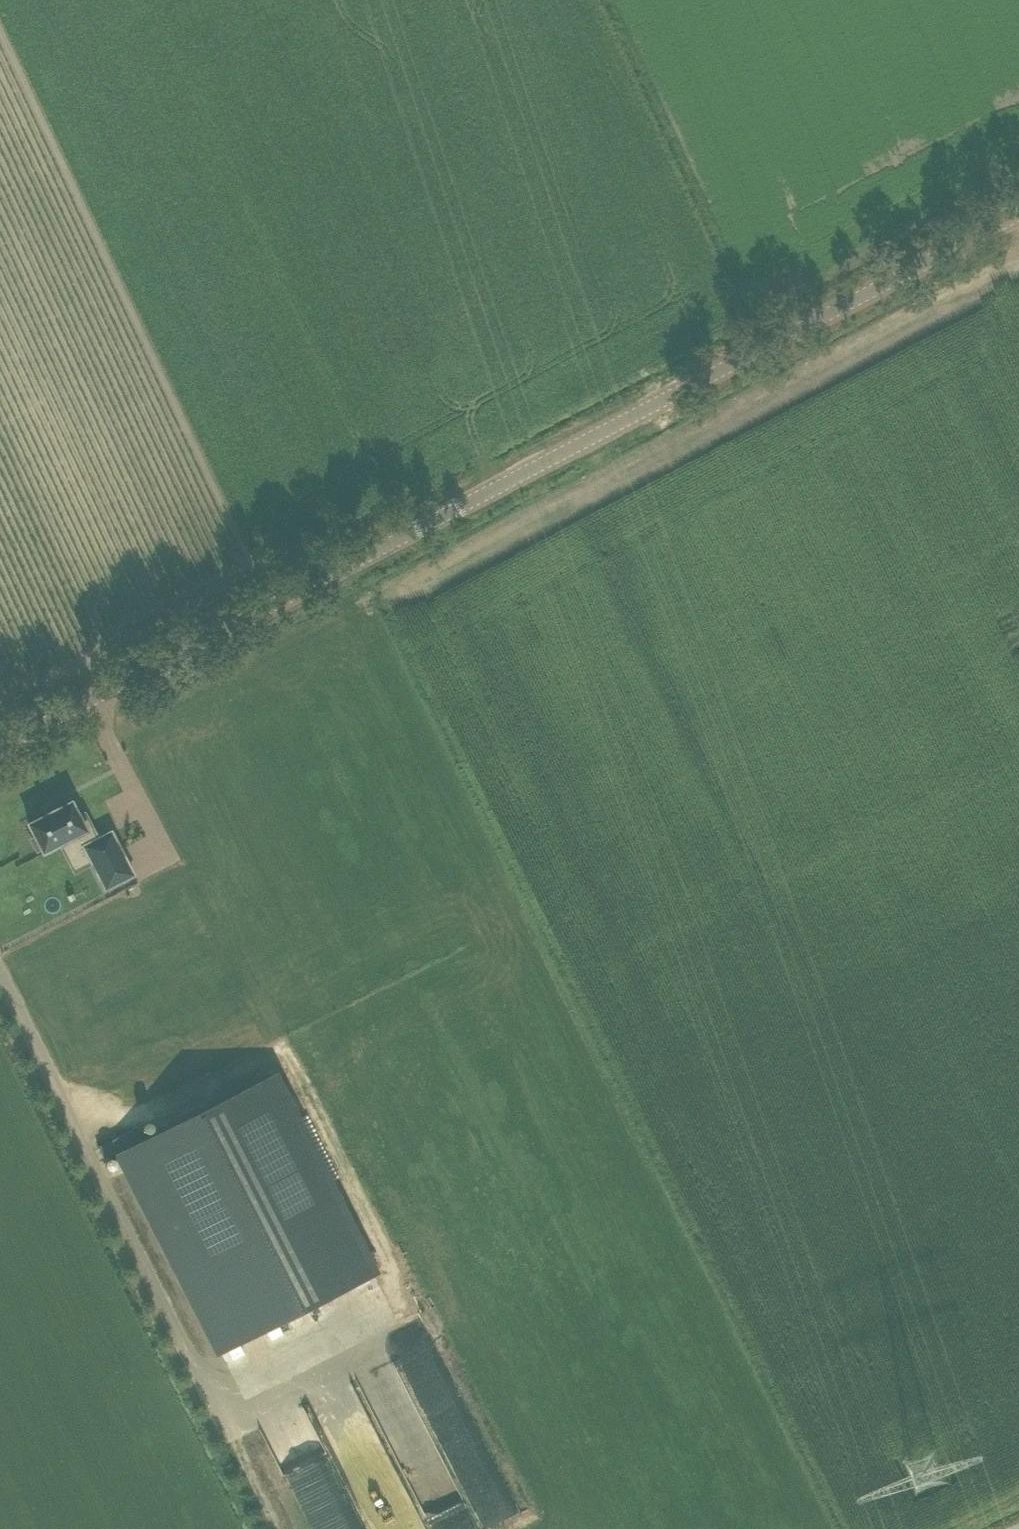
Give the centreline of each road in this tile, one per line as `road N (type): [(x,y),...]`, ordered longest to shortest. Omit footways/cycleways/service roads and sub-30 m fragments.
road 1 (tertiary): [(0,727),(1018,198)]

